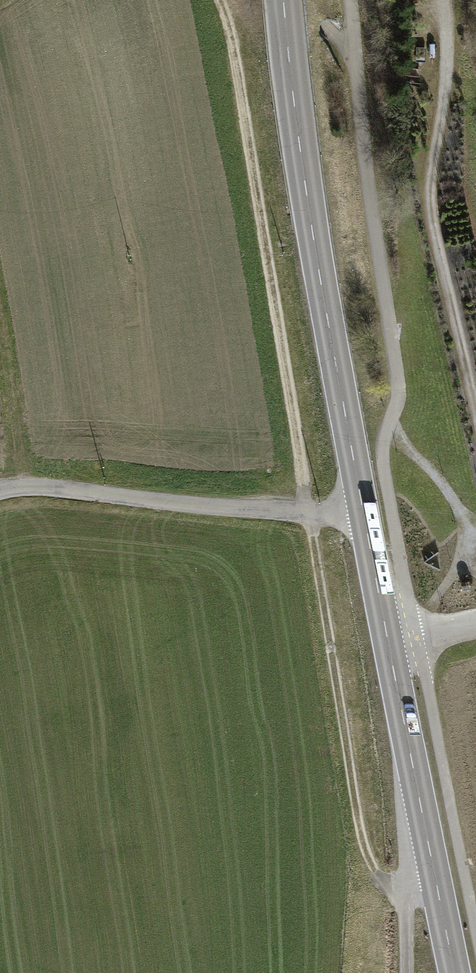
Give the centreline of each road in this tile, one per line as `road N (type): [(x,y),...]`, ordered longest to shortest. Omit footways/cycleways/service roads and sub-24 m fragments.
road 1 (track): [(408,889),(386,885),(367,864),(234,47),(219,0)]
road 2 (secondary): [(284,0),(364,512)]
road 3 (track): [(475,399),(431,194),(451,76),(451,0)]
road 4 (residential): [(364,512),(311,521),(26,487),(0,491)]
road 5 (secondary): [(388,640),(433,861)]
road 6 (track): [(26,487),(0,349)]
road 7 (secondary): [(364,512),(388,640)]
road 8 (unclassified): [(433,861),(416,871),(408,889),(408,972)]

